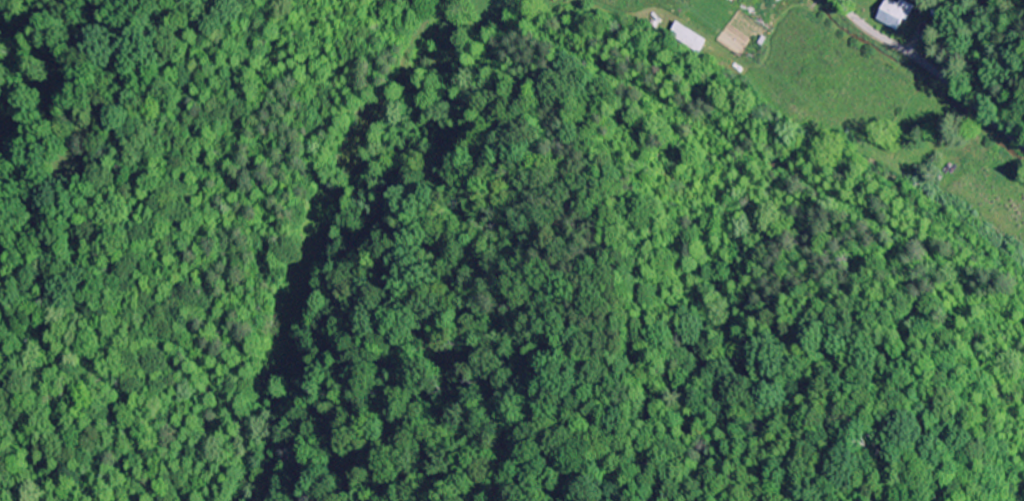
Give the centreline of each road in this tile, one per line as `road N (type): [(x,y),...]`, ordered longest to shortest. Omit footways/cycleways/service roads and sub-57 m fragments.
road 1 (residential): [(1023,141),(839,0)]

